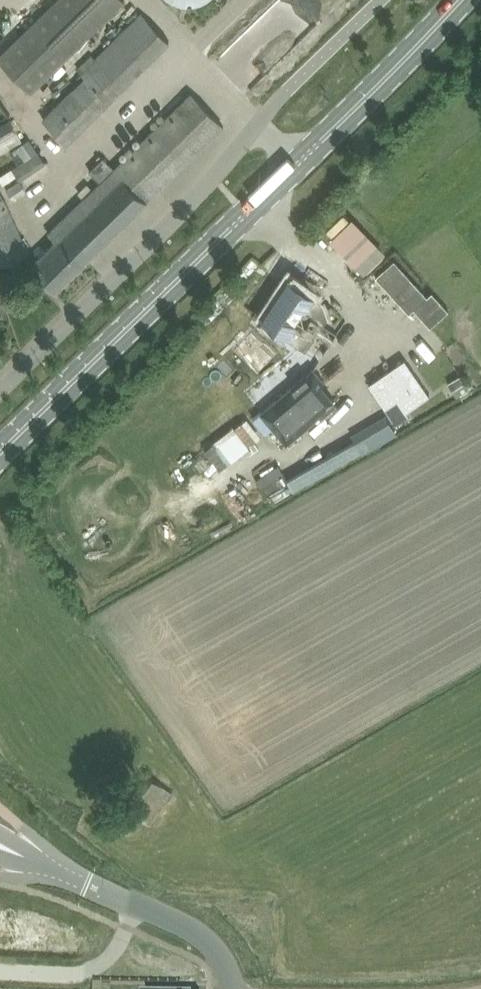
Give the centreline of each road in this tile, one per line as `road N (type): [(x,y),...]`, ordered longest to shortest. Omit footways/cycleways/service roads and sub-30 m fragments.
road 1 (unclassified): [(296,165),(258,126),(0,389)]
road 2 (primary): [(0,453),(296,165)]
road 3 (residential): [(0,848),(186,930),(221,962),(231,988)]
road 4 (primary): [(296,165),(459,0)]

